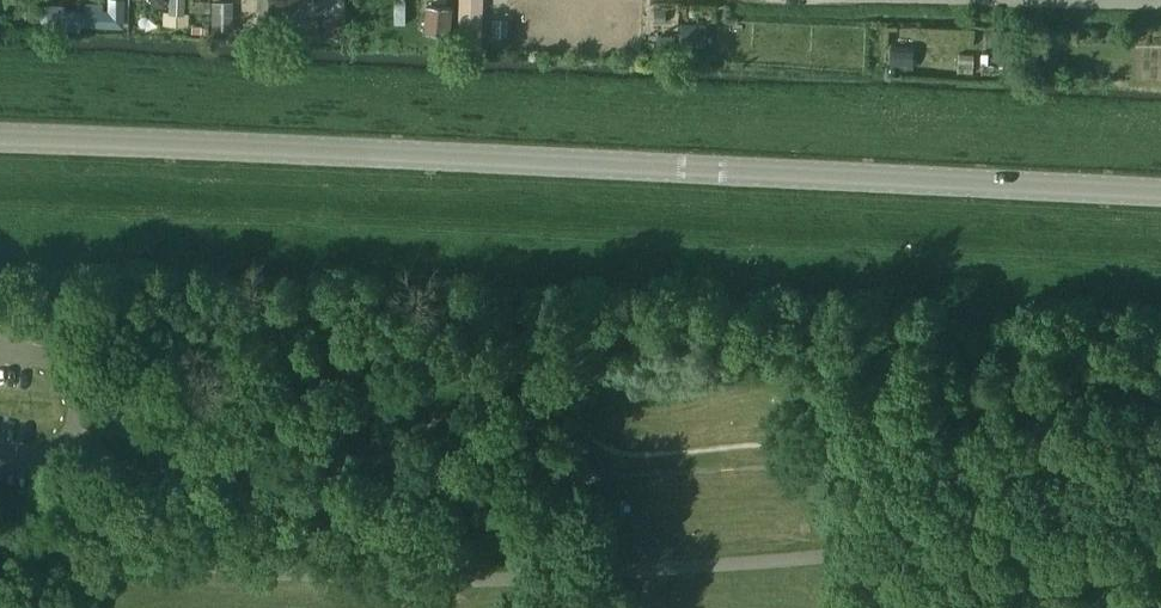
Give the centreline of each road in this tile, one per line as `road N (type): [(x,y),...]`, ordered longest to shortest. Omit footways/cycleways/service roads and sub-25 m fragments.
road 1 (secondary): [(1160,195),(0,144)]

